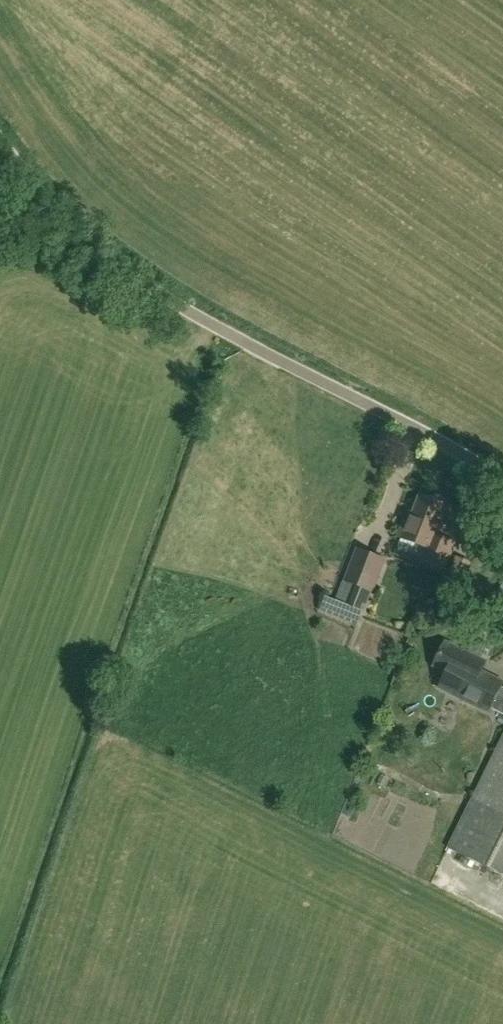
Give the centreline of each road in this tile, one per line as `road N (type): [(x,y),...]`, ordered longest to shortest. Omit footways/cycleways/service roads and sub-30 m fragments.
road 1 (unclassified): [(502,480),(168,301),(48,208),(0,138)]

